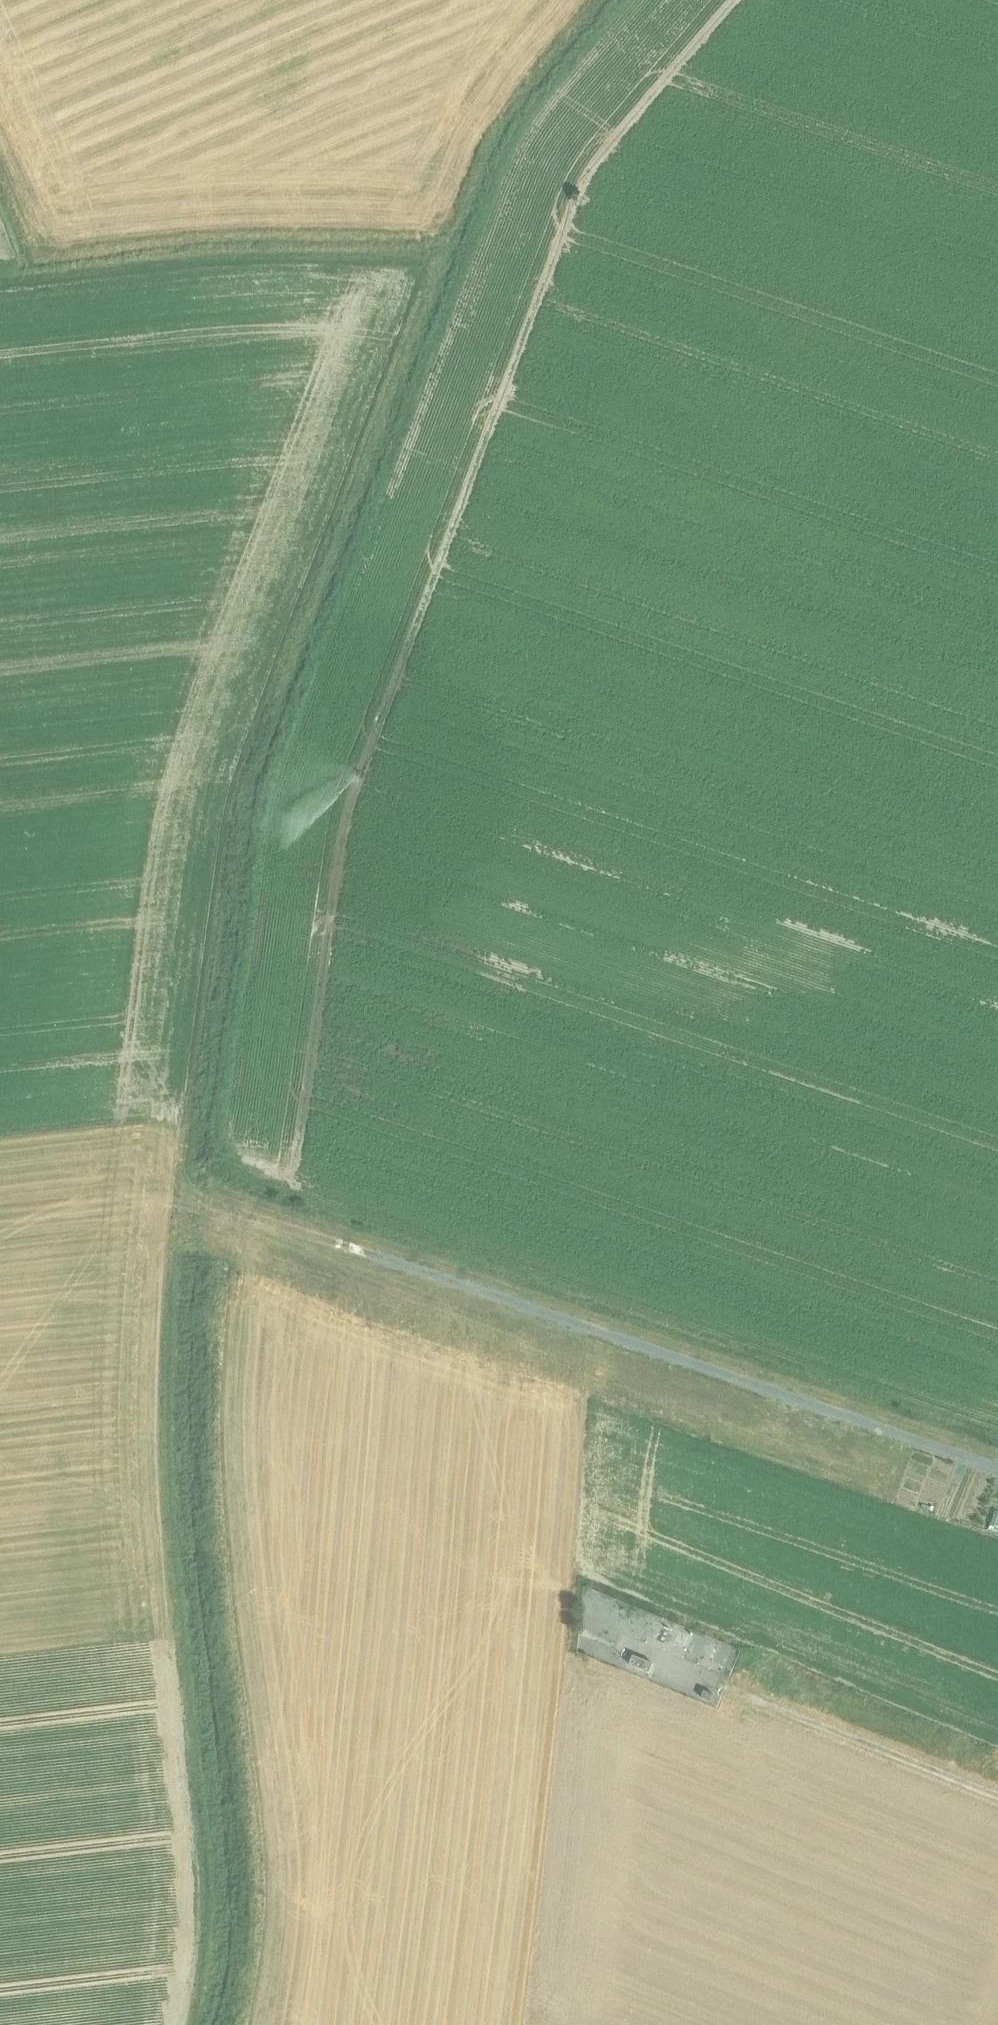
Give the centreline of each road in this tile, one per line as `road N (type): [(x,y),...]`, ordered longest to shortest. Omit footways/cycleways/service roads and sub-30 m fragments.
road 1 (track): [(997,1466),(208,1188)]
road 2 (track): [(726,1685),(997,1794)]

